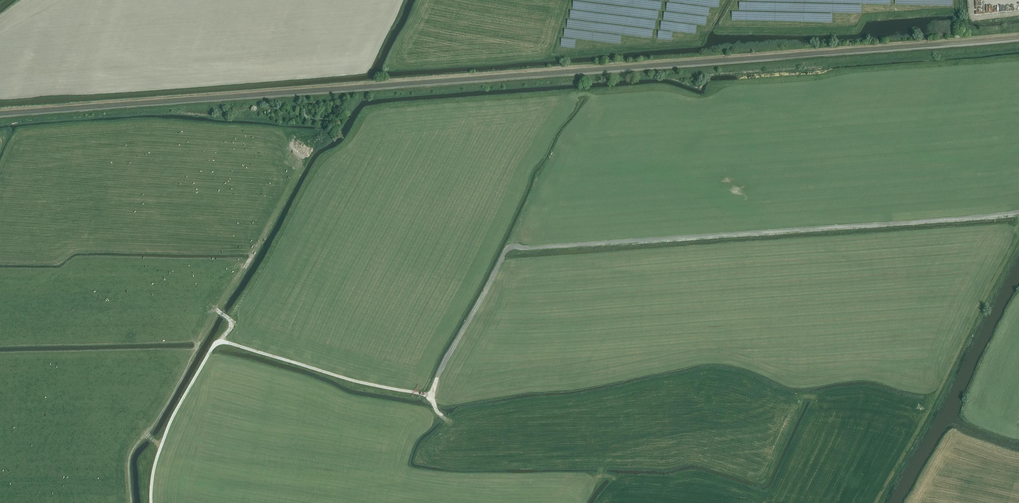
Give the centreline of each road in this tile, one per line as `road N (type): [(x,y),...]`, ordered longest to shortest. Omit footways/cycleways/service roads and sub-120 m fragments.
road 1 (track): [(1018,212),(508,246)]
road 2 (track): [(451,422),(430,396),(219,343),(168,428),(151,502)]
road 3 (track): [(552,156),(430,396)]

